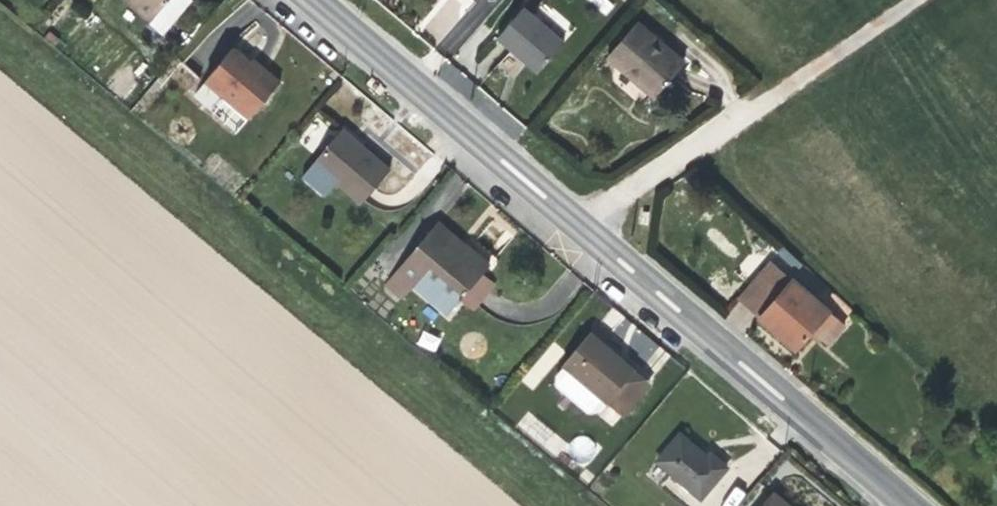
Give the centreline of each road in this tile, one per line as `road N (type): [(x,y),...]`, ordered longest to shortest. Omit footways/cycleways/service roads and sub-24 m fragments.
road 1 (tertiary): [(306,0),(909,505)]
road 2 (track): [(572,229),(918,0)]

